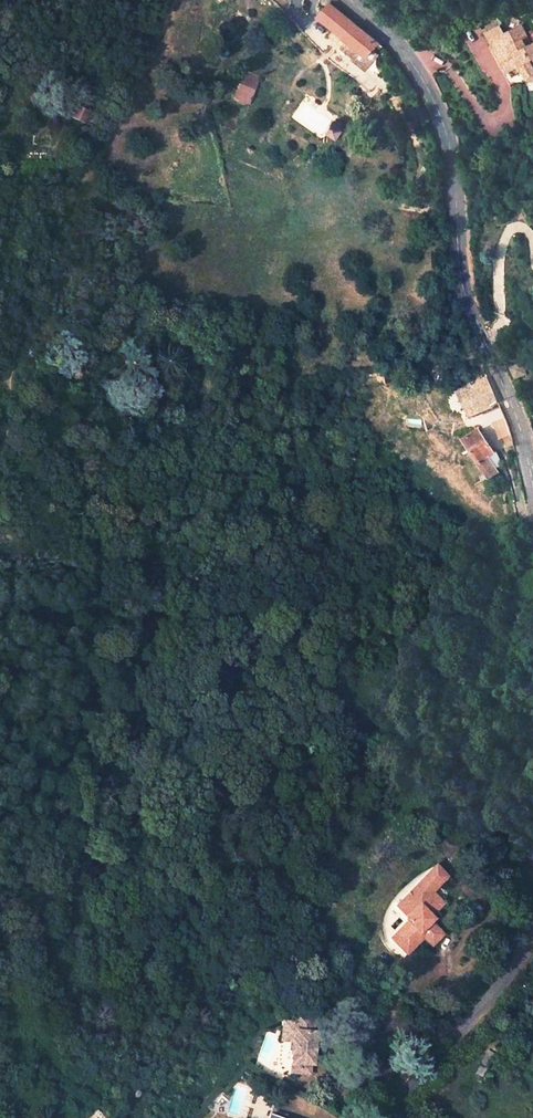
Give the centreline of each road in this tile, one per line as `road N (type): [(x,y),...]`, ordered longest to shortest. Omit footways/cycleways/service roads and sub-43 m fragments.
road 1 (tertiary): [(351,0),(408,56),(443,122),(461,272),(482,342)]
road 2 (residential): [(532,860),(525,949),(456,1034)]
road 3 (unclassified): [(456,1034),(437,1019),(401,1021),(375,996),(330,995),(302,1006)]
road 4 (residential): [(482,342),(500,314),(500,249),(512,229),(523,228),(532,240)]
road 5 (tertiary): [(482,342),(526,454)]

